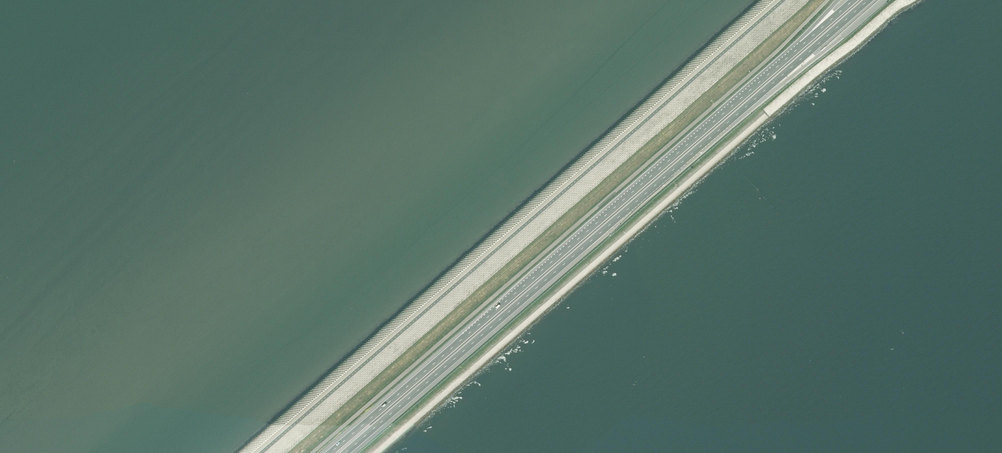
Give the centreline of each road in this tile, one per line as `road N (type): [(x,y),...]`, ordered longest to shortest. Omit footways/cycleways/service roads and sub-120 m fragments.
road 1 (motorway): [(802,45),(330,452)]
road 2 (motorway): [(345,452),(774,82)]
road 3 (motorway): [(774,82),(883,0)]
road 4 (motorway): [(774,82),(868,0)]

